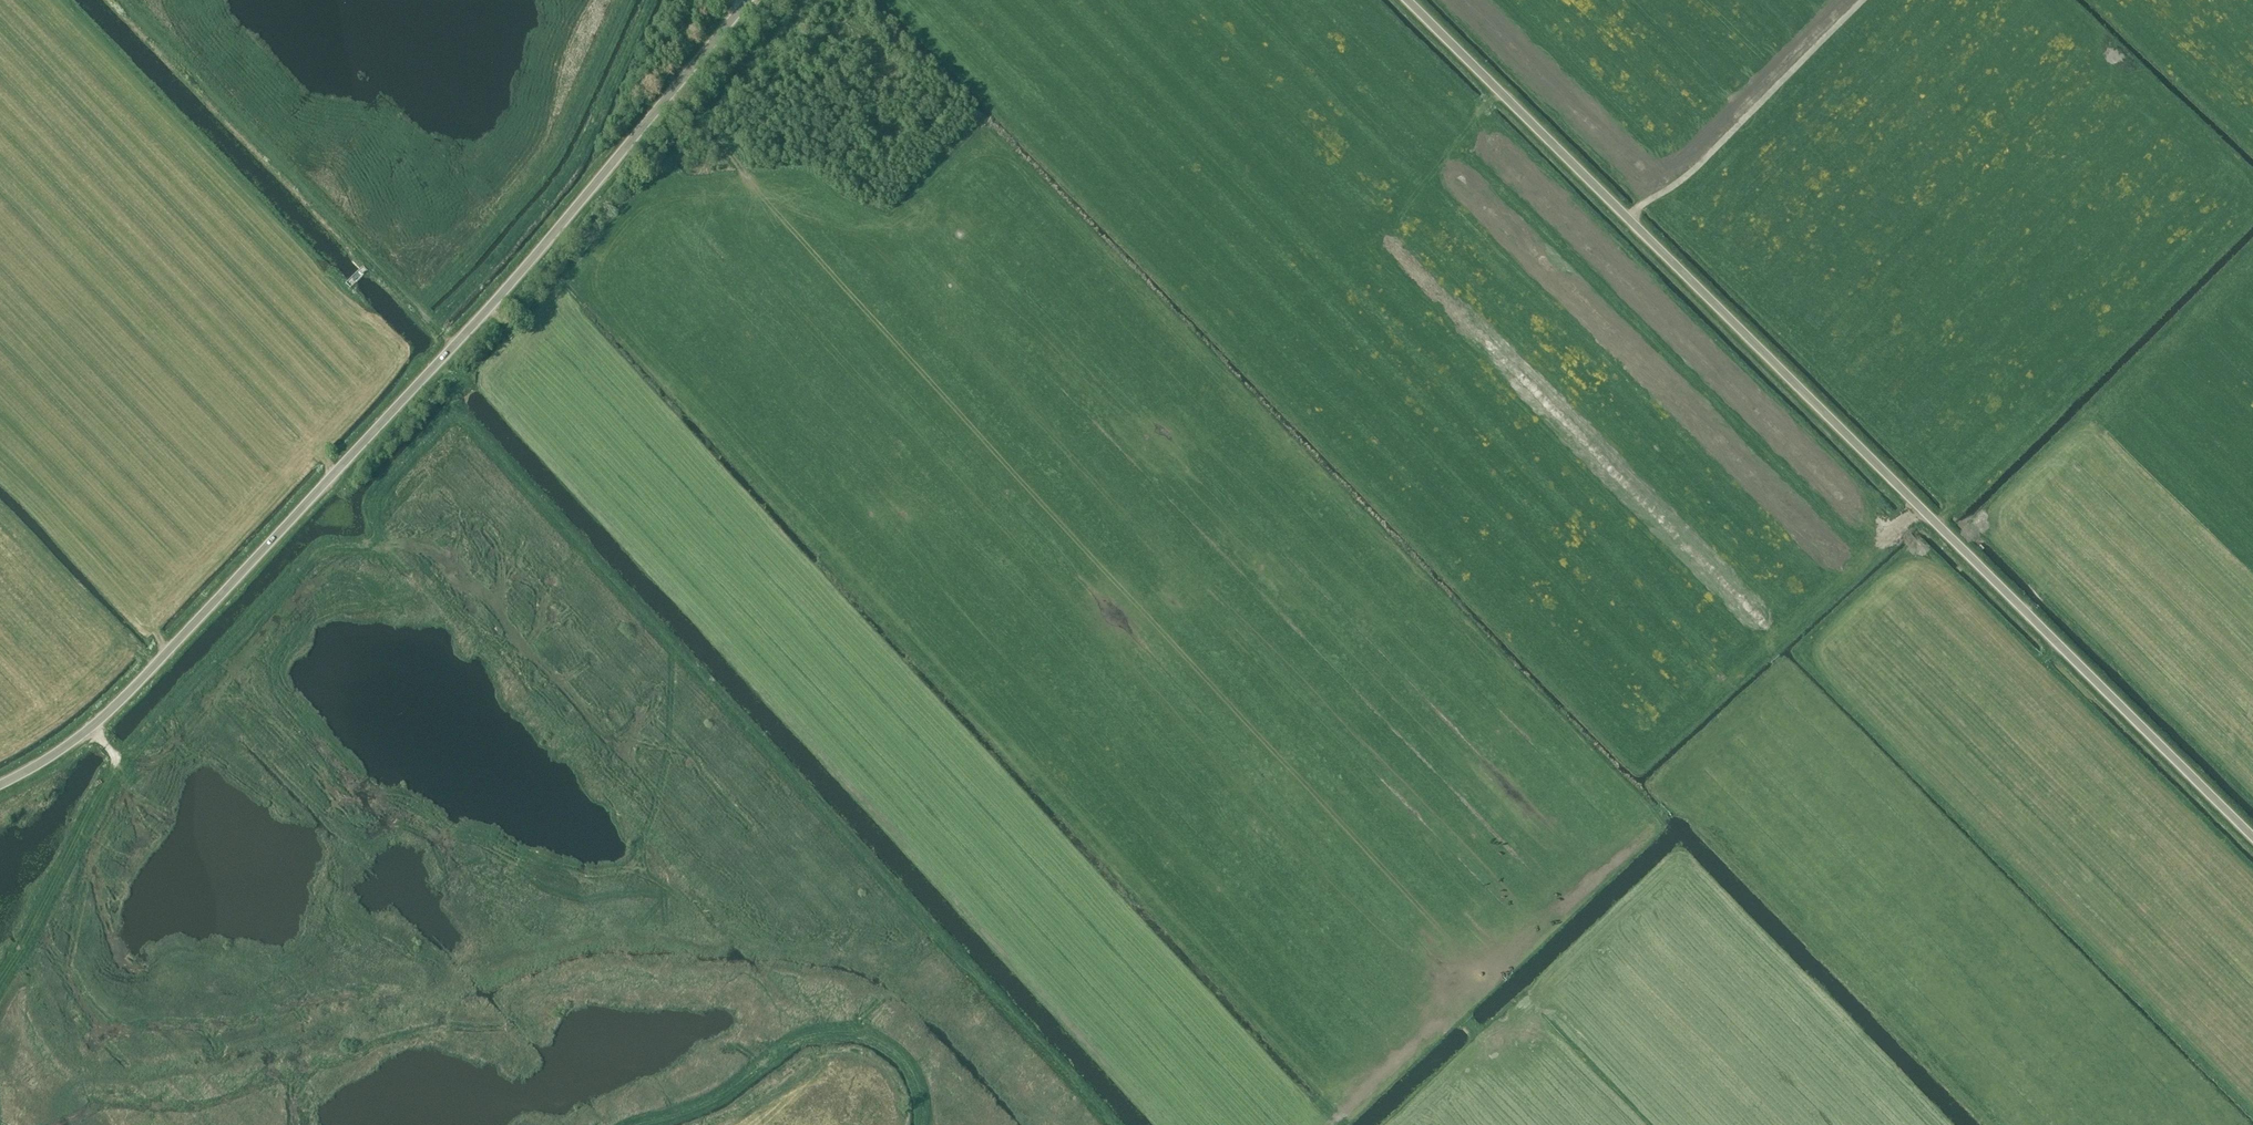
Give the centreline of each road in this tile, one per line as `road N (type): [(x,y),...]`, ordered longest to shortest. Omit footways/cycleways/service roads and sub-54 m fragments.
road 1 (unclassified): [(2252,837),(1407,0)]
road 2 (unclassified): [(748,0),(493,303),(168,651),(86,731),(0,785)]
road 3 (track): [(1628,219),(1680,182),(1866,0)]

